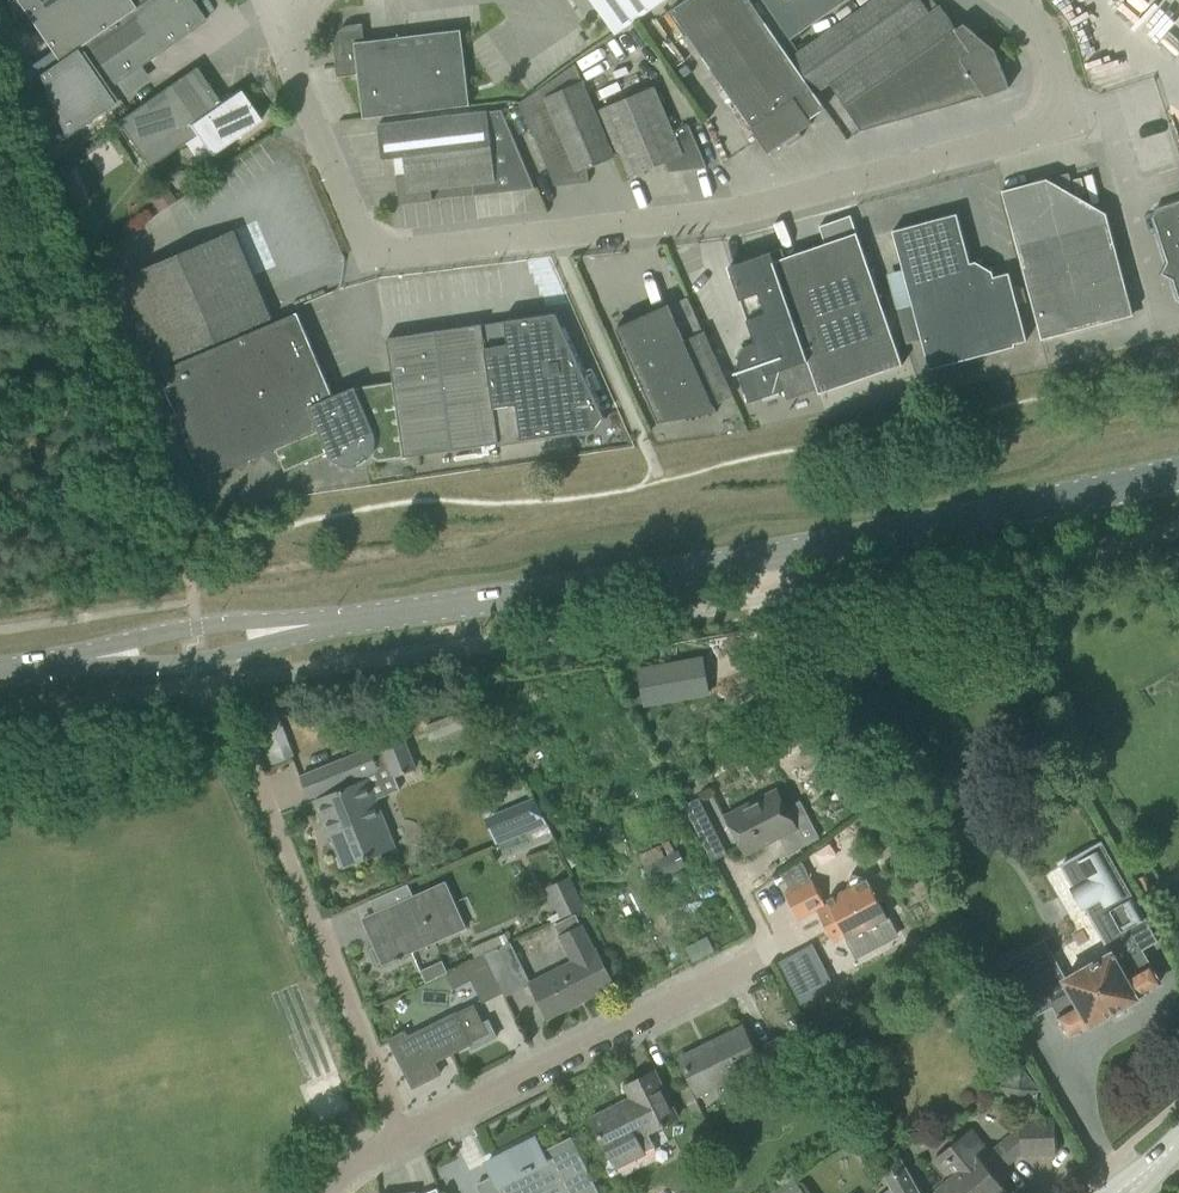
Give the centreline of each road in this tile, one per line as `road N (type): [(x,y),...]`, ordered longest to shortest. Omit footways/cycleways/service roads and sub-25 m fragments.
road 1 (unclassified): [(286,0),(296,81),(357,228),(374,246),(399,253),(730,213),(1046,128),(1063,90),(1051,47),(1010,0)]
road 2 (secondary): [(312,625),(603,584),(1178,473)]
road 3 (residential): [(406,1136),(762,957)]
road 4 (residential): [(406,1136),(274,819)]
road 5 (secondary): [(93,657),(165,663),(237,655),(312,625)]
road 6 (secondary): [(312,625),(162,633),(93,657)]

